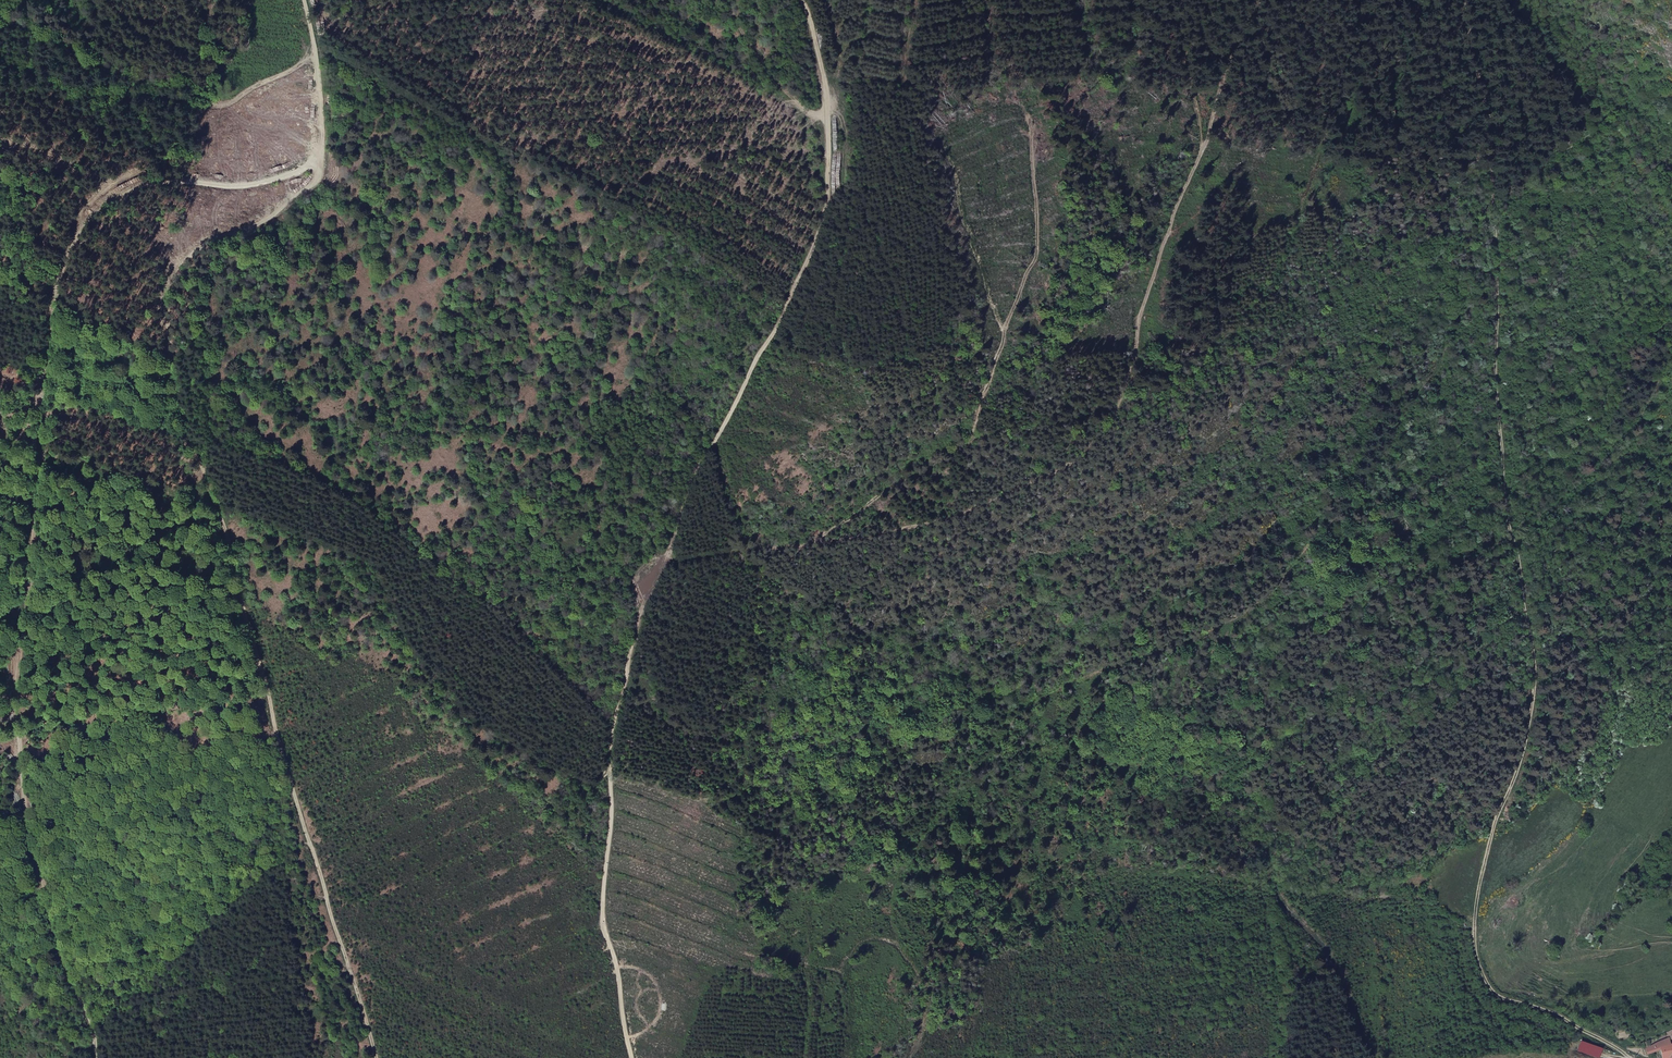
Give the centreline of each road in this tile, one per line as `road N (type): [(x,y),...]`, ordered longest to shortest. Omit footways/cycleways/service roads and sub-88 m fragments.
road 1 (track): [(375,1057),(298,812),(221,514),(187,440),(165,316),(182,263),(267,219),(318,178),(320,84),(304,0)]
road 2 (track): [(1628,1057),(1543,1009),(1492,992),(1474,946),(1480,883),(1524,748),(1534,665),(1504,494),(1496,222),(1481,82),(1460,0)]
road 3 (track): [(1604,121),(1511,198),(1474,266),(1433,375),(1272,591),(1210,632),(1104,669),(1014,717),(894,882),(891,932)]
road 4 (track): [(632,1057),(601,916),(607,740),(630,632),(696,473),(798,283),(828,194),(826,104),(807,0)]
road 5 (track): [(320,160),(247,185),(171,178),(117,198),(83,228),(59,293),(14,668),(28,842),(92,1032),(92,1057)]
road 6 (track): [(1256,0),(1129,374),(1095,450),(978,505),(820,540),(660,559)]
road 7 (track): [(725,0),(759,62),(826,126)]

